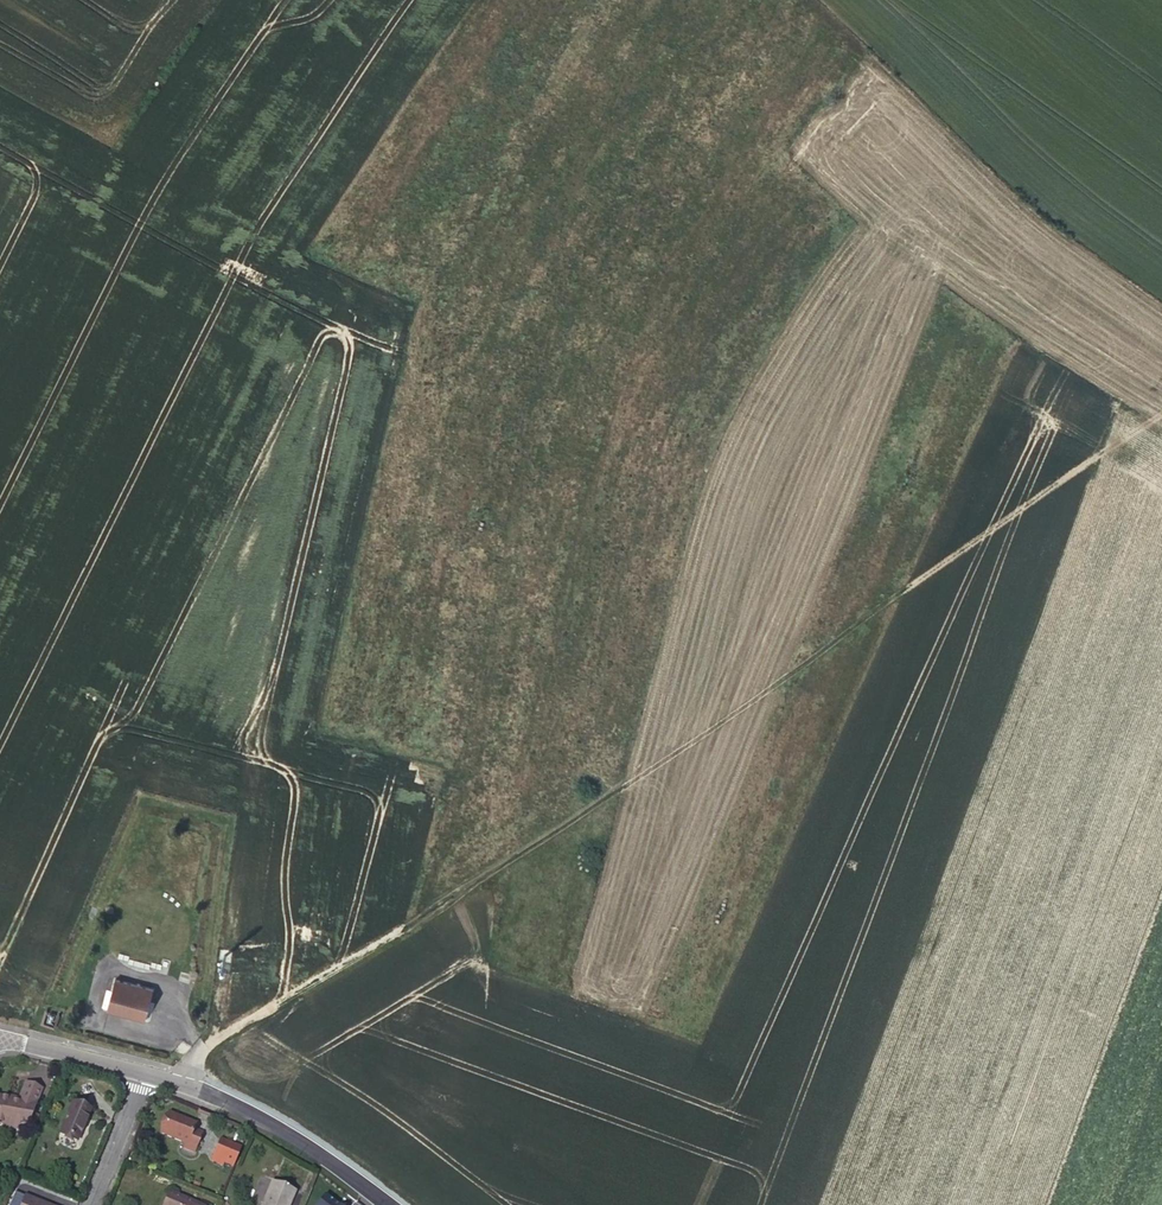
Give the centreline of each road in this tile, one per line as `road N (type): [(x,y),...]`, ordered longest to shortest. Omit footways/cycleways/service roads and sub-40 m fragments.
road 1 (track): [(185,1084),(205,1050),(237,1021),(361,950),(1161,411)]
road 2 (residential): [(142,1073),(246,1108),(310,1144),(390,1204)]
road 3 (residential): [(0,1035),(142,1073)]
road 4 (residential): [(142,1073),(87,1204)]

